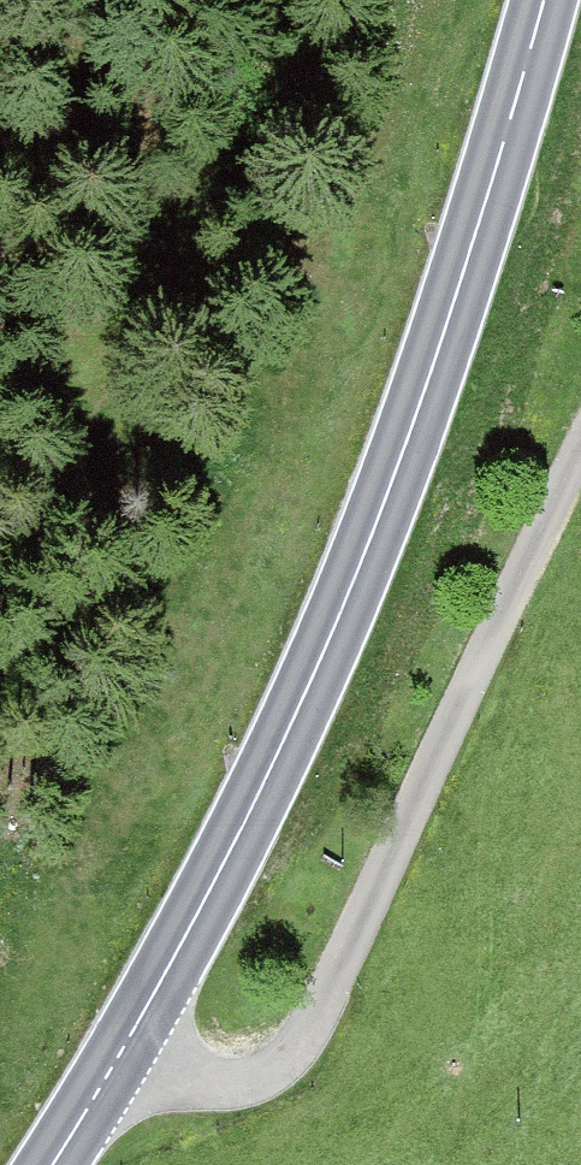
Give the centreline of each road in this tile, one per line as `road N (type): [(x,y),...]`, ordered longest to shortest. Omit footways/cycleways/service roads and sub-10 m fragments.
road 1 (secondary): [(580,50),(535,212),(443,434),(137,1040),(59,1164)]
road 2 (track): [(580,453),(488,643),(404,848),(372,891),(328,1022),(288,1066),(220,1090),(112,1079)]

